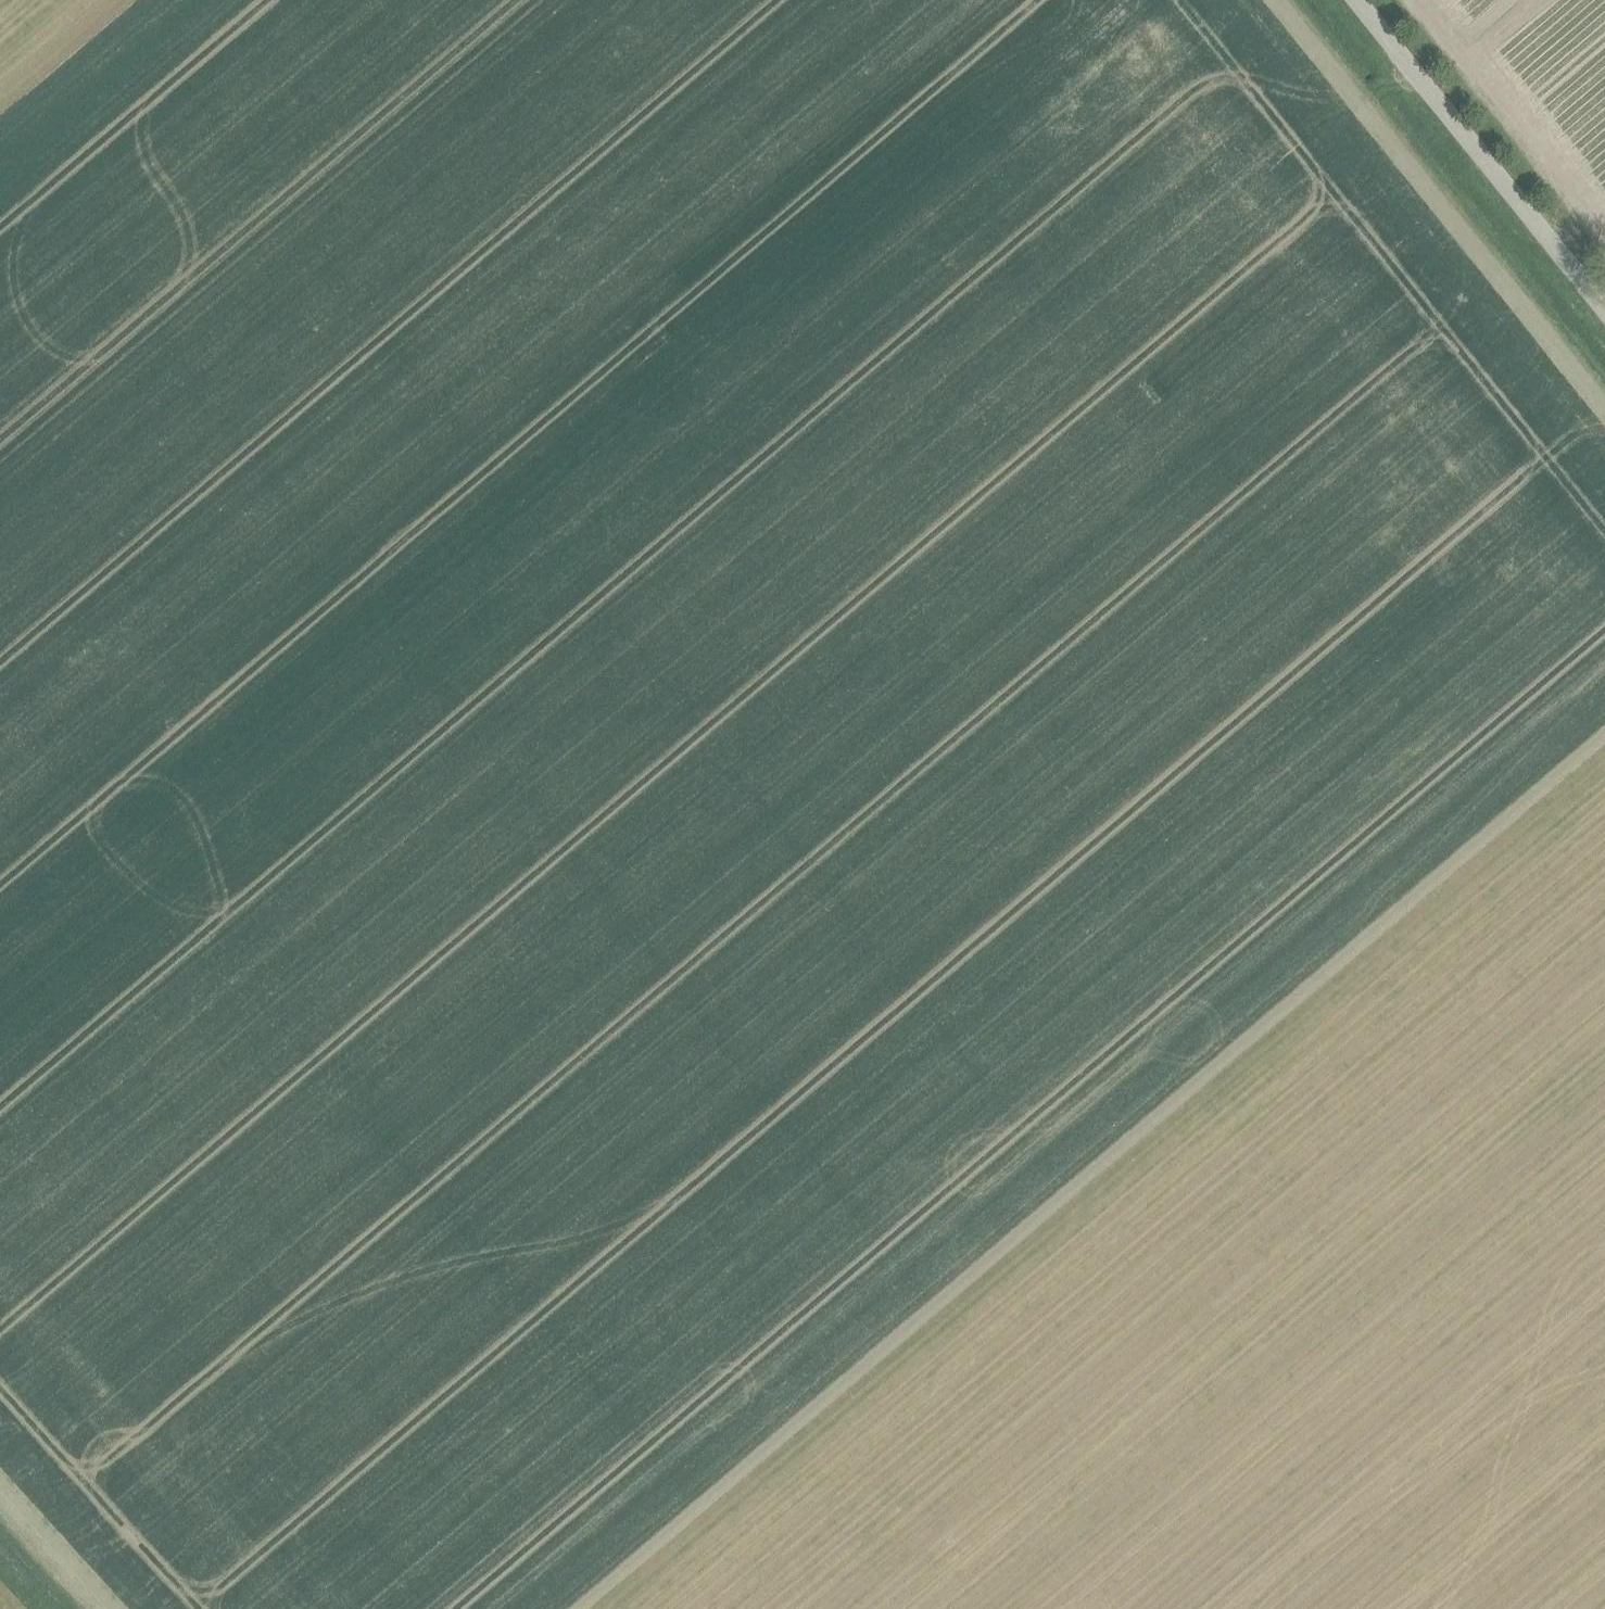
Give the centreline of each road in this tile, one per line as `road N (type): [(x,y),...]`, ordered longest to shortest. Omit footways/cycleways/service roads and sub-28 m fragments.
road 1 (unclassified): [(1604,310),(1356,0)]

